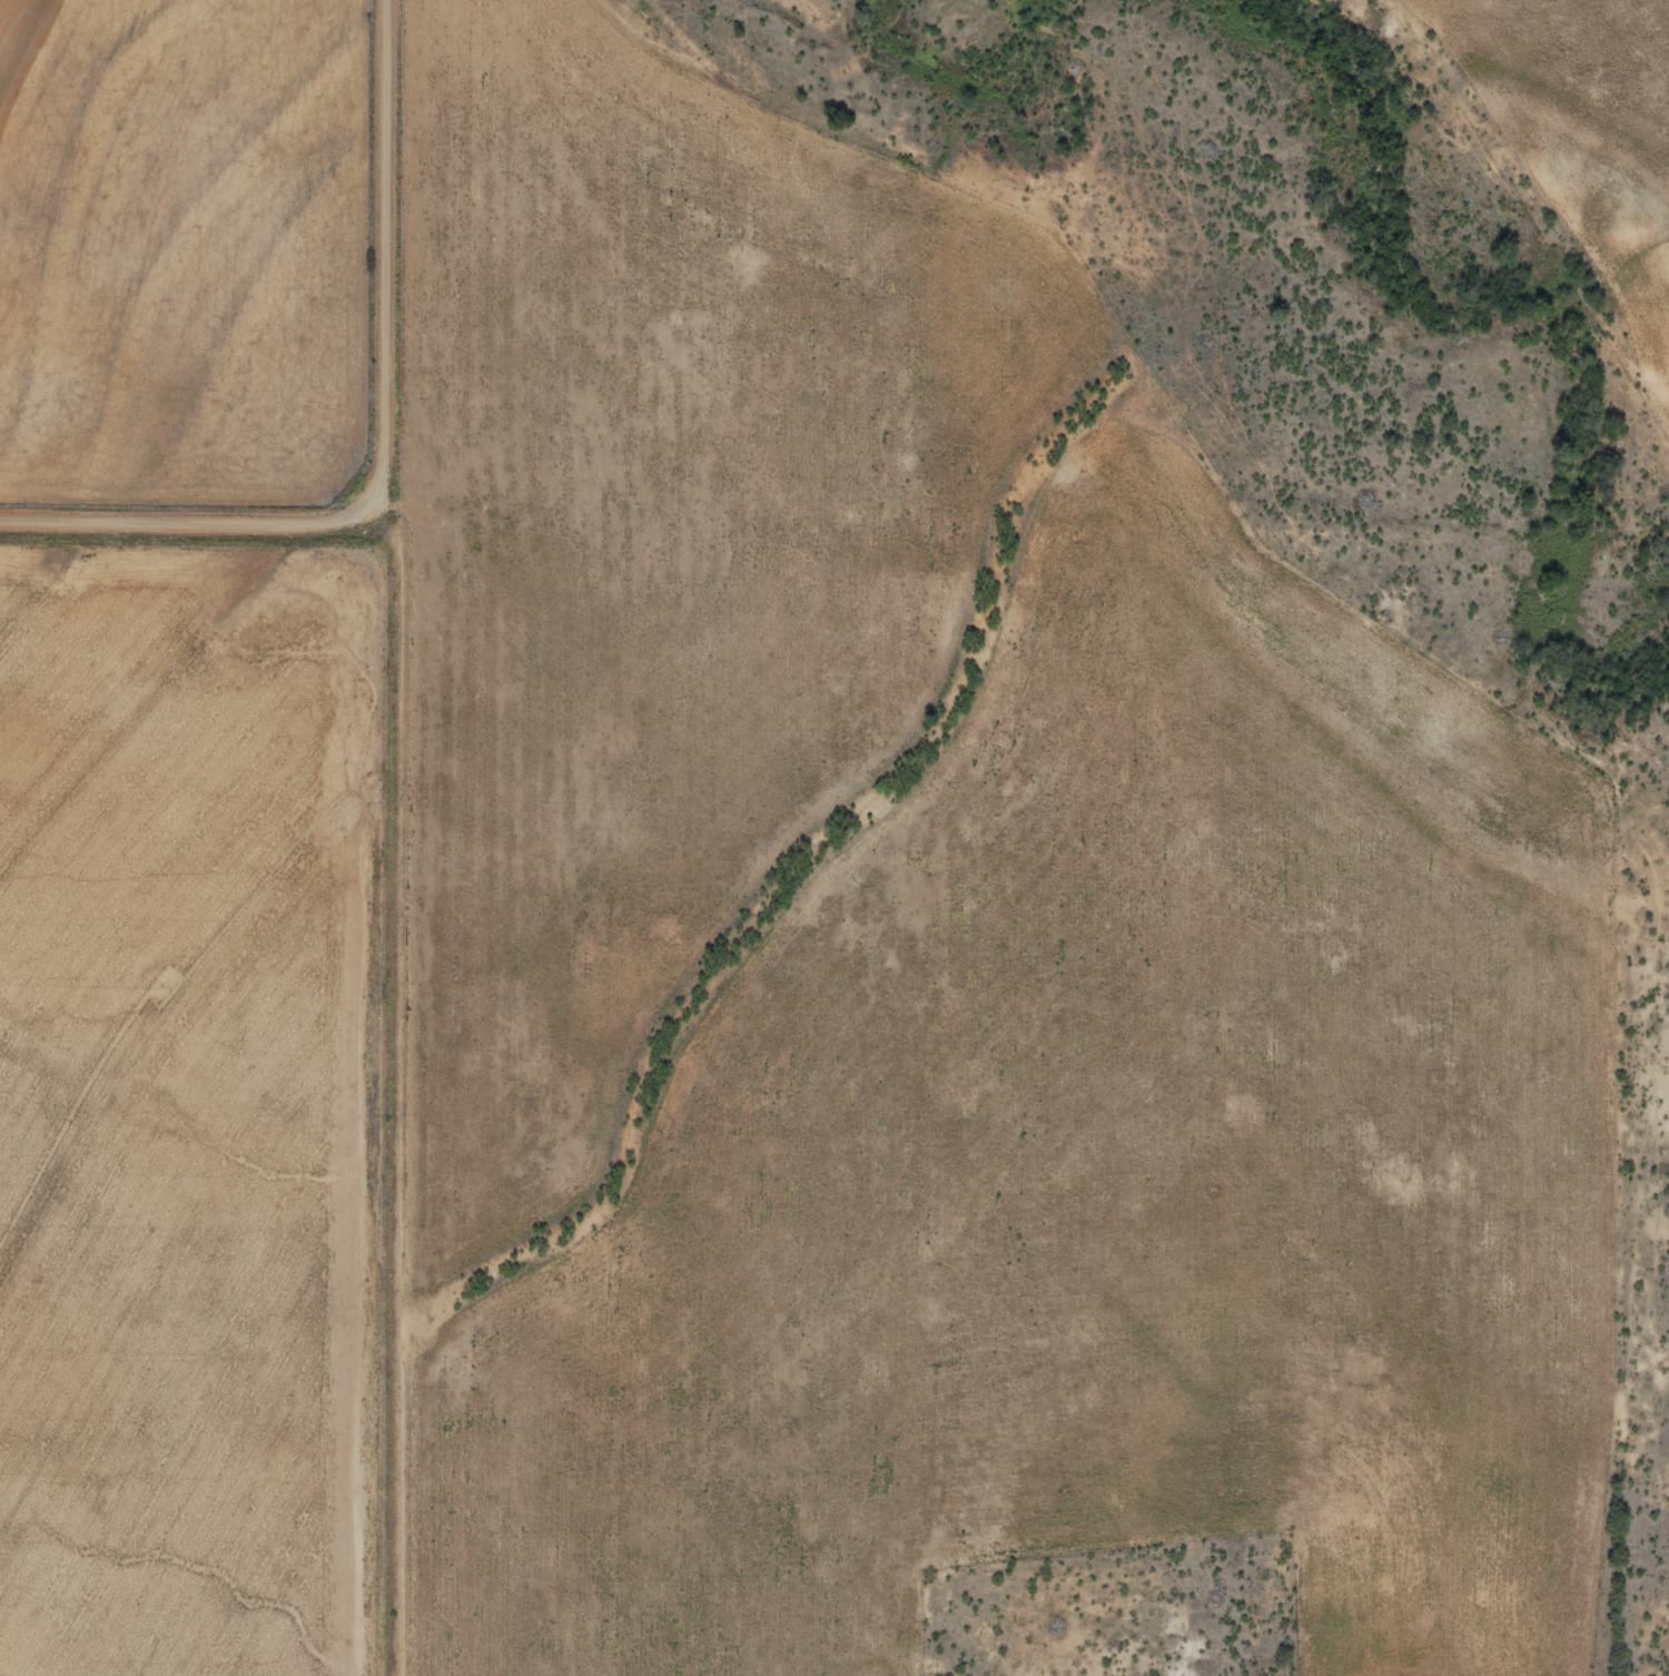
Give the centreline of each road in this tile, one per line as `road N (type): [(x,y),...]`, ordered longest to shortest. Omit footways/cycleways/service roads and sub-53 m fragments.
road 1 (residential): [(388,0),(386,434),(369,491),(345,512),(306,522),(0,517)]

